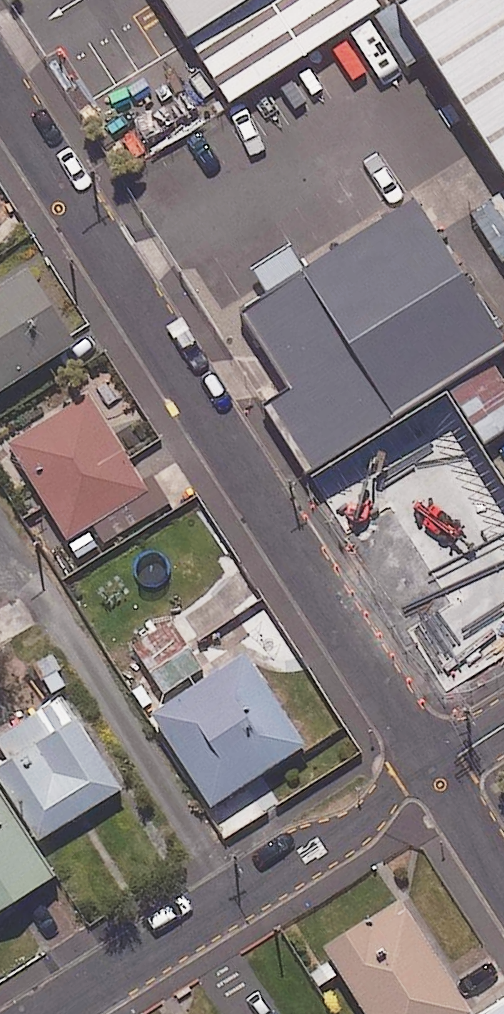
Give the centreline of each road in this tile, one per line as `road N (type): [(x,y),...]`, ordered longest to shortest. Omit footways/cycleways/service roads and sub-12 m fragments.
road 1 (residential): [(0,88),(429,765)]
road 2 (unclassified): [(60,1013),(353,827),(398,779),(429,765)]
road 3 (residential): [(429,765),(503,881)]

